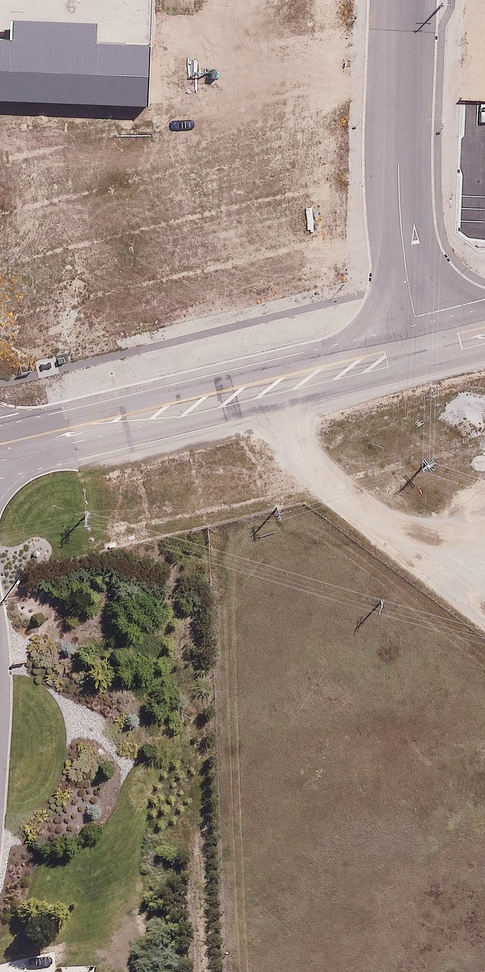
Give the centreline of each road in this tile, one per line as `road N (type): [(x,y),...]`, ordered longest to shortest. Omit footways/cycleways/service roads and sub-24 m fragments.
road 1 (residential): [(406,0),(400,222),(421,341)]
road 2 (unclassified): [(274,379),(288,431),(343,496),(484,599)]
road 3 (residential): [(0,453),(274,379)]
road 4 (residential): [(274,379),(421,341)]

